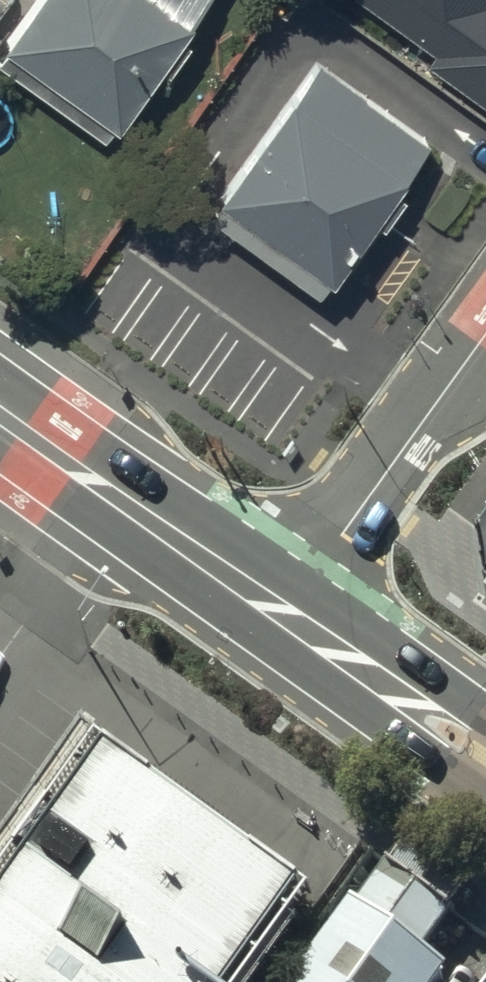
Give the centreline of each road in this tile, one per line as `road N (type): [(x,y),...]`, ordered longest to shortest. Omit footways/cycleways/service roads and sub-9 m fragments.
road 1 (residential): [(284,621),(485,334)]
road 2 (secondary): [(284,621),(0,417)]
road 3 (secondary): [(485,765),(284,621)]

